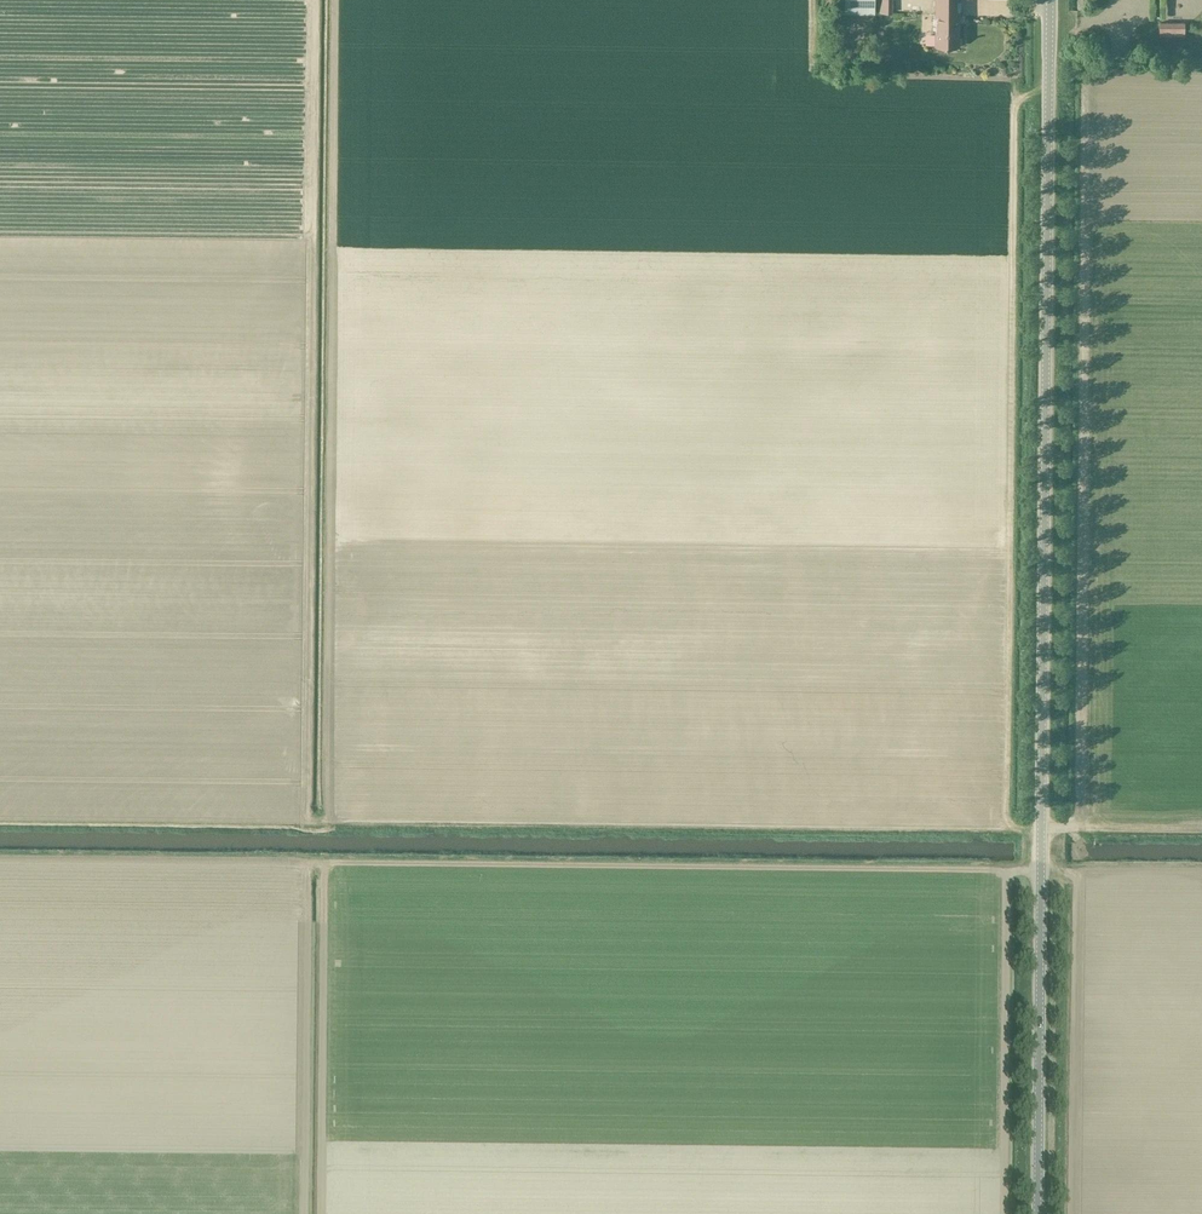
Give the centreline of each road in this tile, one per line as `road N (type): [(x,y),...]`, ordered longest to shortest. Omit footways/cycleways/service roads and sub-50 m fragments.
road 1 (unclassified): [(1050,0),(1037,1213)]

